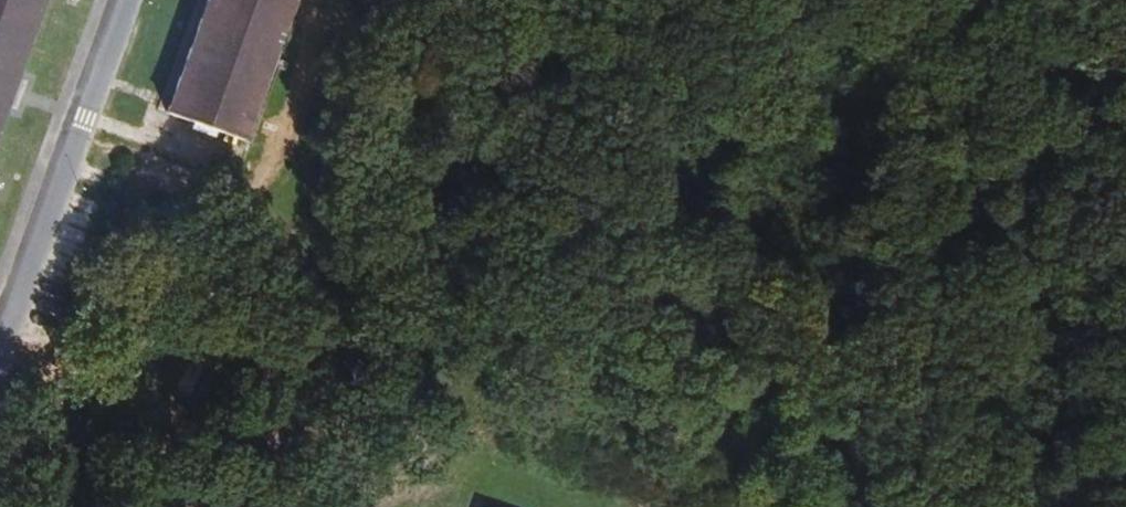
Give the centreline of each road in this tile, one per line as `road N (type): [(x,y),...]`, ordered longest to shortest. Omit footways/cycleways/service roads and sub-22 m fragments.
road 1 (unclassified): [(0,338),(123,0)]

